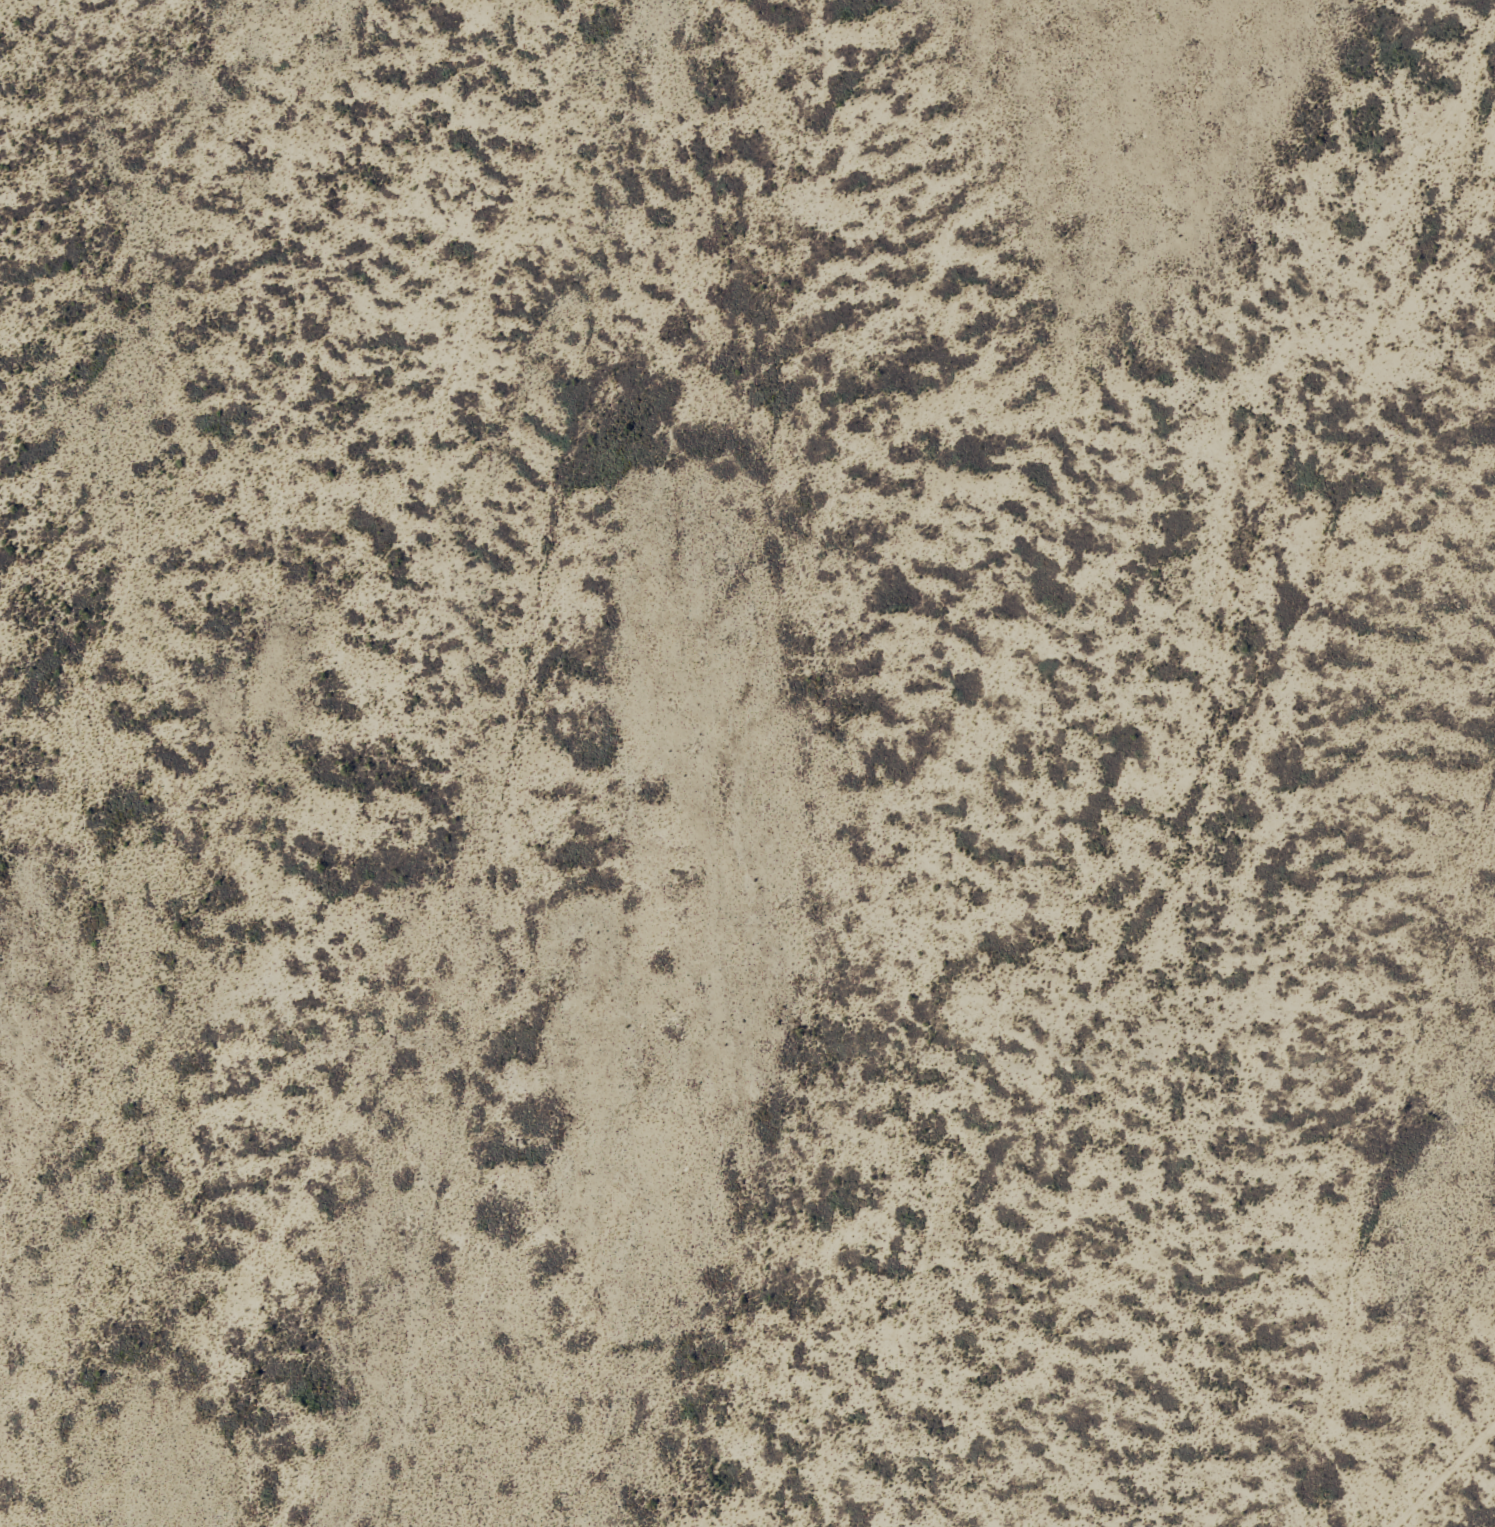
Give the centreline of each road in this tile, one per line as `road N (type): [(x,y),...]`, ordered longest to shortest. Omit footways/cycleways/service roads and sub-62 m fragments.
road 1 (track): [(1403,1526),(1494,1119)]

